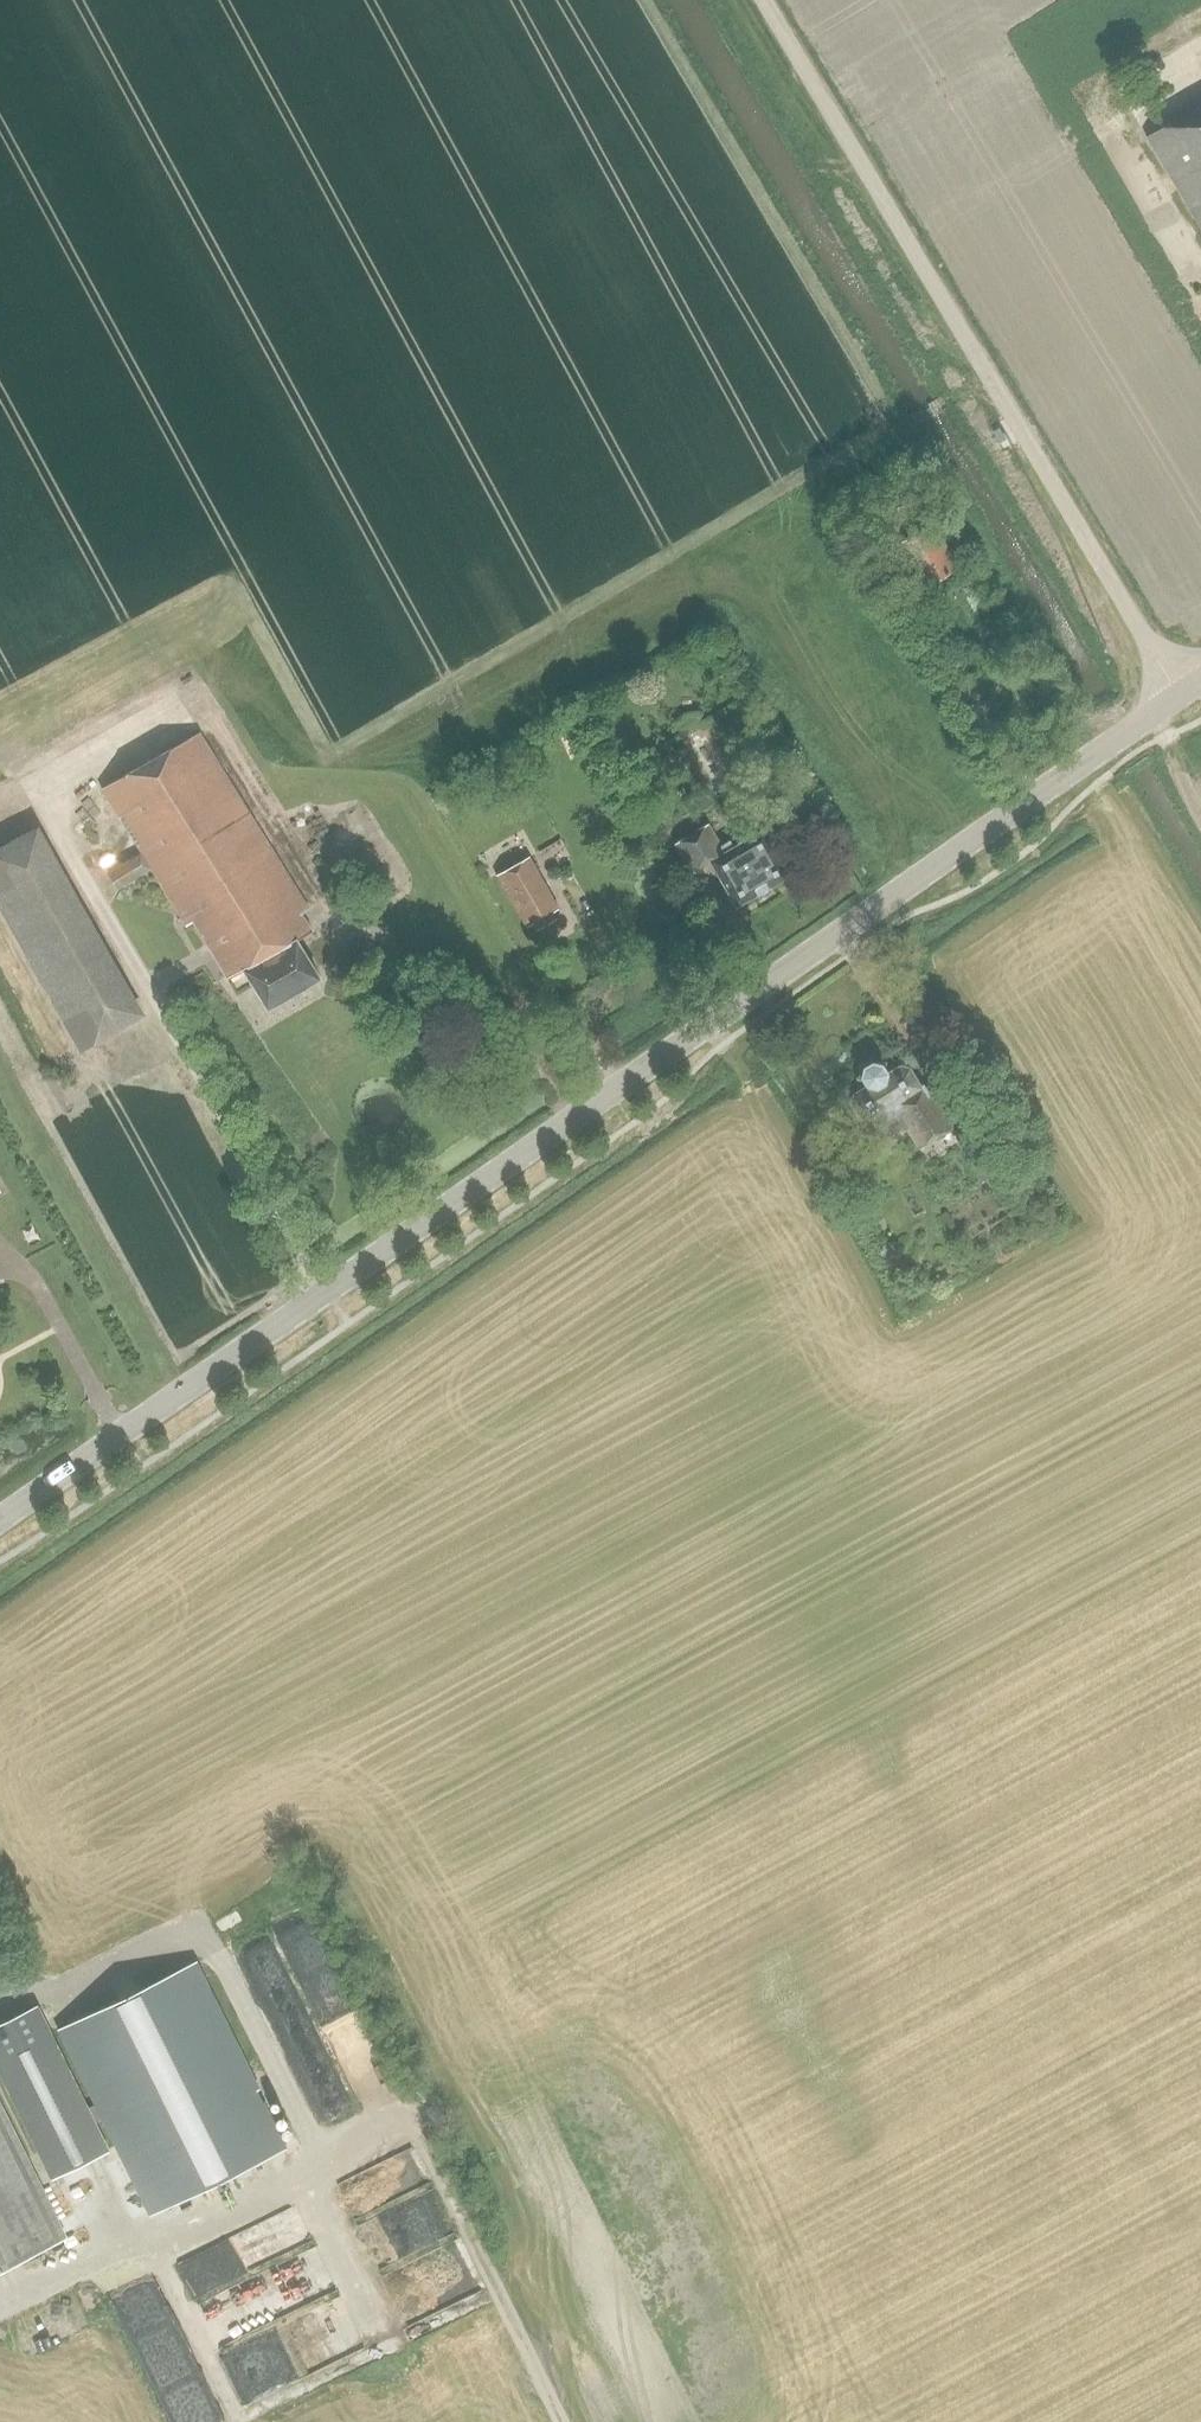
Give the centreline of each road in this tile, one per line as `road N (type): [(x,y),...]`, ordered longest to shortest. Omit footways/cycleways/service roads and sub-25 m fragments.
road 1 (secondary): [(0,1524),(1181,697)]
road 2 (unclassified): [(1181,697),(766,0)]

